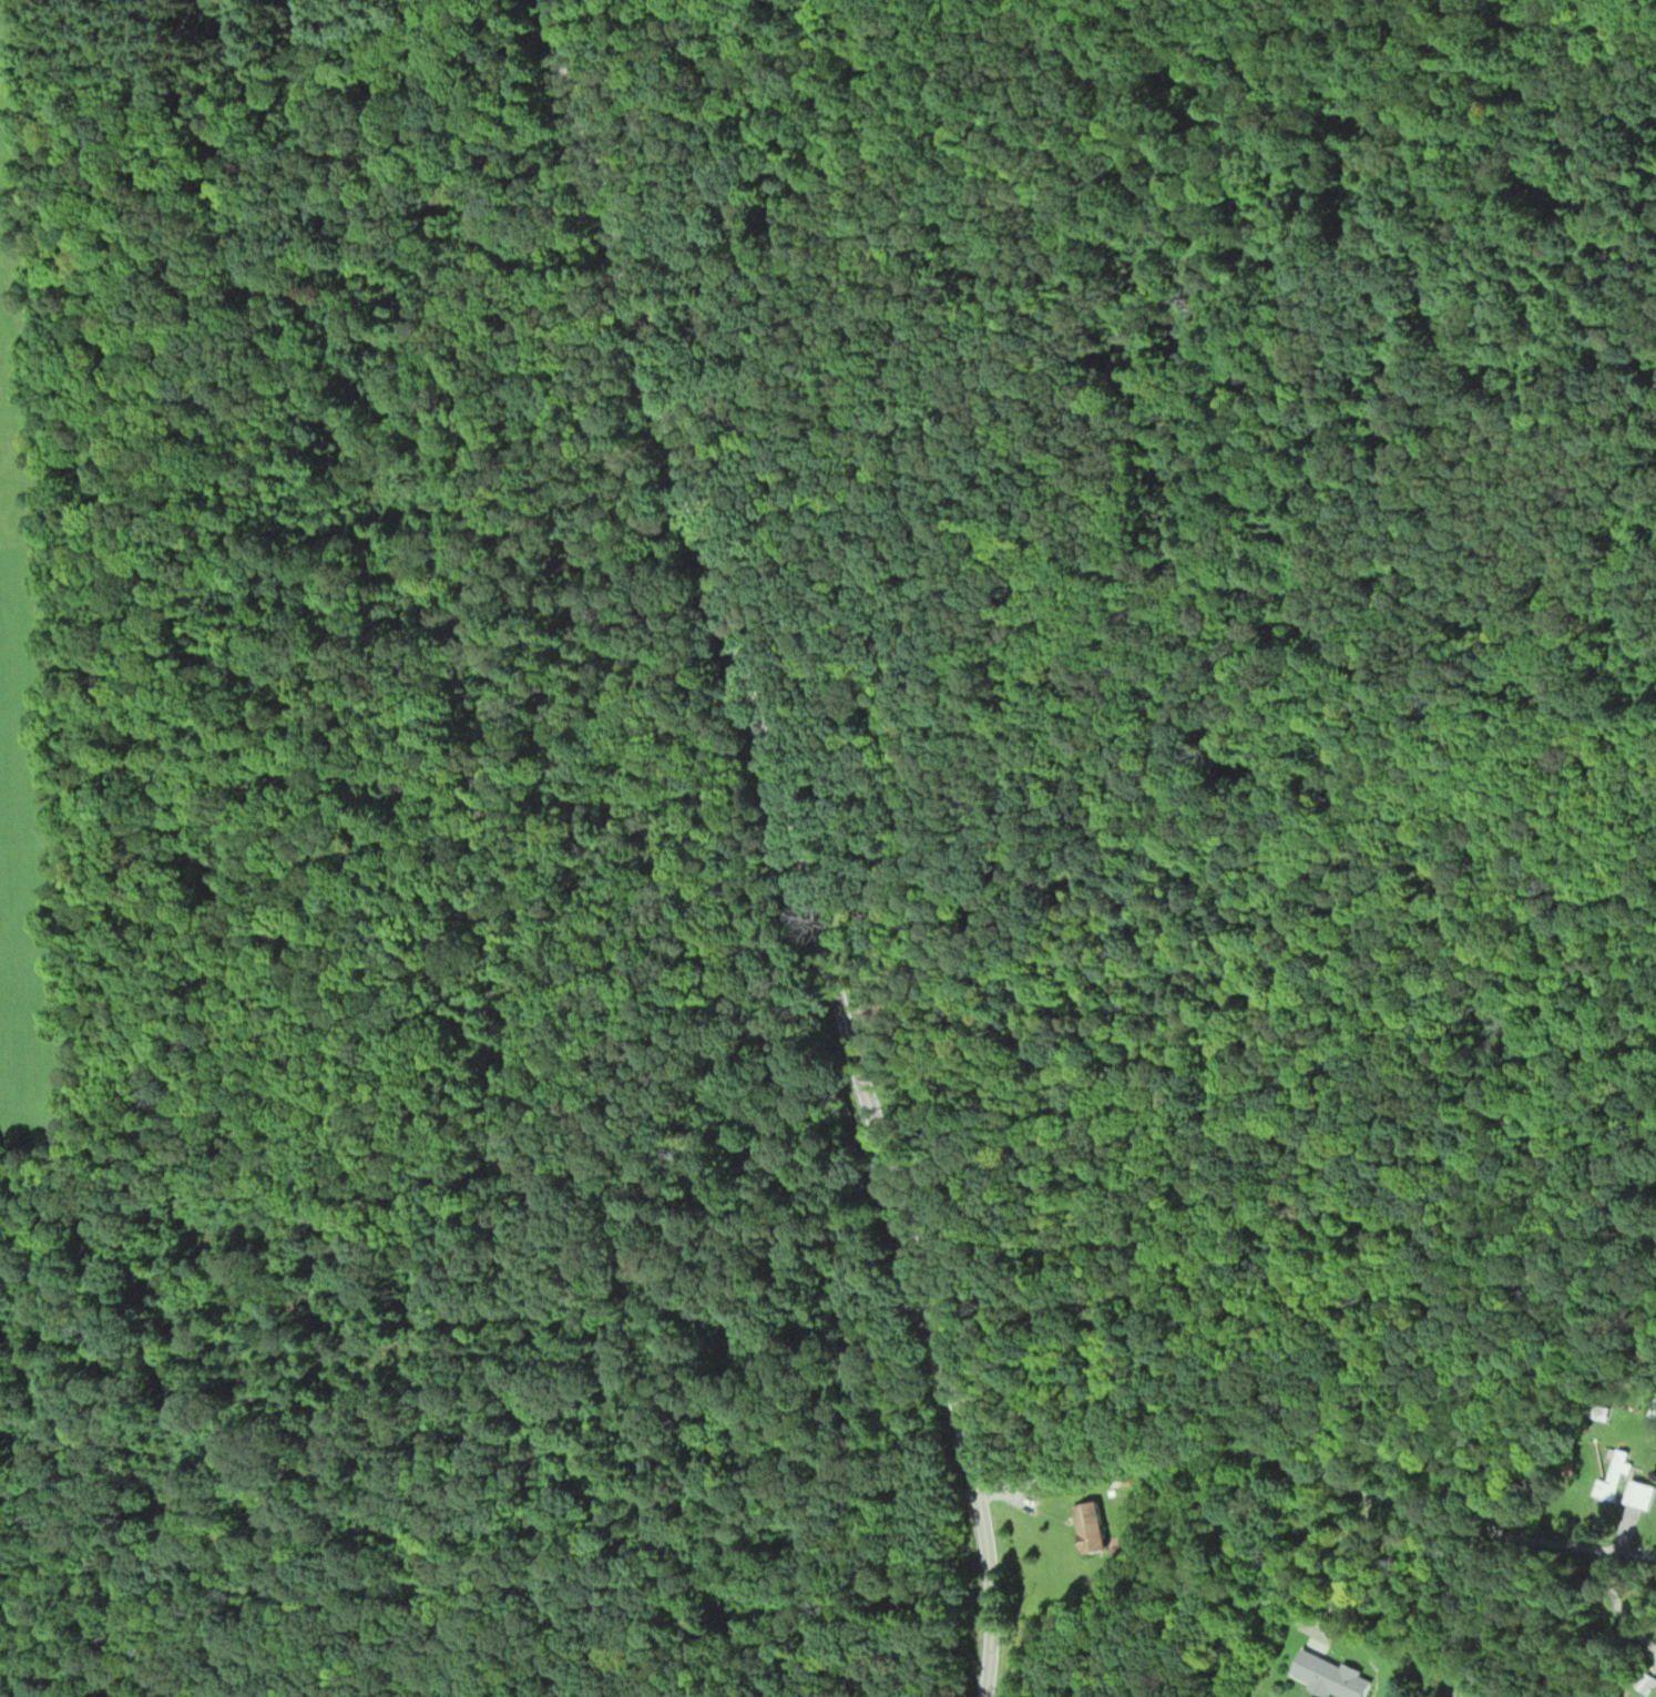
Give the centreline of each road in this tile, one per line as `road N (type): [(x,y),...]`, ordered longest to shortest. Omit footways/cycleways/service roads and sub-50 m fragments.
road 1 (tertiary): [(988,1696),(992,1646),(974,1456),(558,100),(563,0)]

